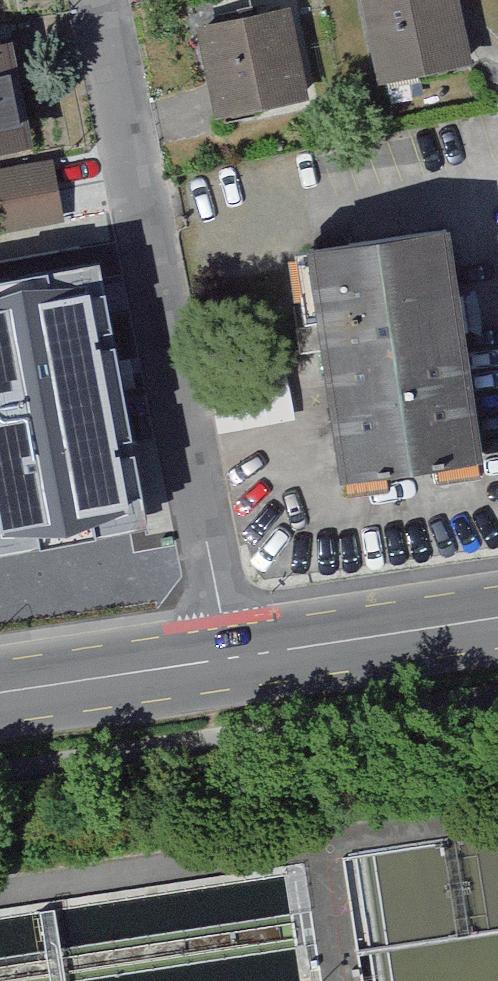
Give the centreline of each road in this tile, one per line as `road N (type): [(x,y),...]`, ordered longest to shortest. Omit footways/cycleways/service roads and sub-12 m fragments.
road 1 (residential): [(94,0),(228,656)]
road 2 (primary): [(228,656),(497,617)]
road 3 (primary): [(0,691),(228,656)]

